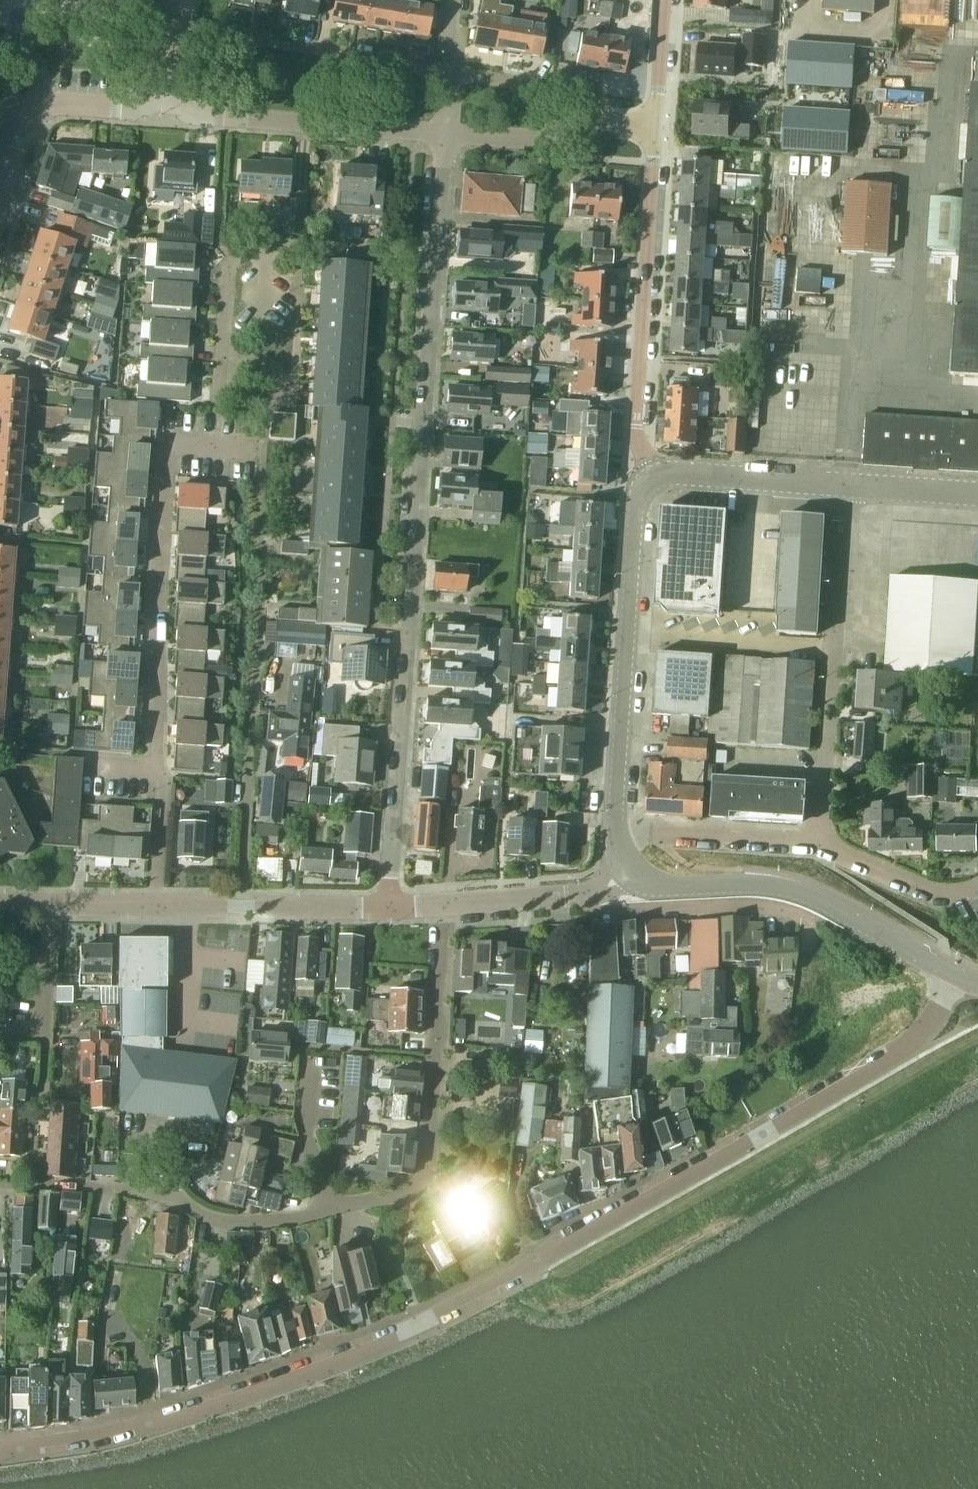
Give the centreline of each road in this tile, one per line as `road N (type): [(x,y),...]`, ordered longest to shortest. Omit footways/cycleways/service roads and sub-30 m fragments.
road 1 (tertiary): [(0,1455),(232,1405),(424,1324),(895,1056),(937,1015),(953,975)]
road 2 (residential): [(388,904),(437,255)]
road 3 (residential): [(156,905),(162,802),(146,777),(164,451),(260,456)]
road 4 (residential): [(330,1208),(431,1192),(444,903)]
road 5 (tertiary): [(615,835),(636,491),(645,473)]
road 6 (residential): [(820,843),(845,482)]
road 7 (residential): [(659,123),(638,452),(645,473)]
road 8 (tertiary): [(628,869),(665,886),(790,888),(953,975)]
road 9 (residential): [(208,392),(218,273),(228,260),(274,249),(437,255)]
road 10 (residential): [(0,1183),(102,1187),(241,1223),(330,1208)]
road 11 (residential): [(452,76),(177,23)]
road 12 (residential): [(167,113),(446,135)]
road 13 (tertiary): [(156,905),(388,904)]
road 14 (residential): [(615,835),(820,843)]
road 15 (tertiary): [(845,482),(645,473)]
road 16 (tertiary): [(444,903),(577,893),(628,869)]
road 17 (residential): [(0,1041),(40,1042),(46,908)]
road 18 (residential): [(820,843),(922,890),(977,888)]
road 19 (residential): [(446,135),(536,141),(604,118)]
road 20 (residential): [(604,118),(590,105),(452,76)]
road 21 (residential): [(310,1059),(304,1127),(330,1208)]
road 22 (tertiary): [(977,493),(845,482)]
road 23 (residential): [(167,113),(42,108)]
road 24 (residential): [(668,0),(659,123)]
road 25 (residential): [(437,255),(446,135)]

